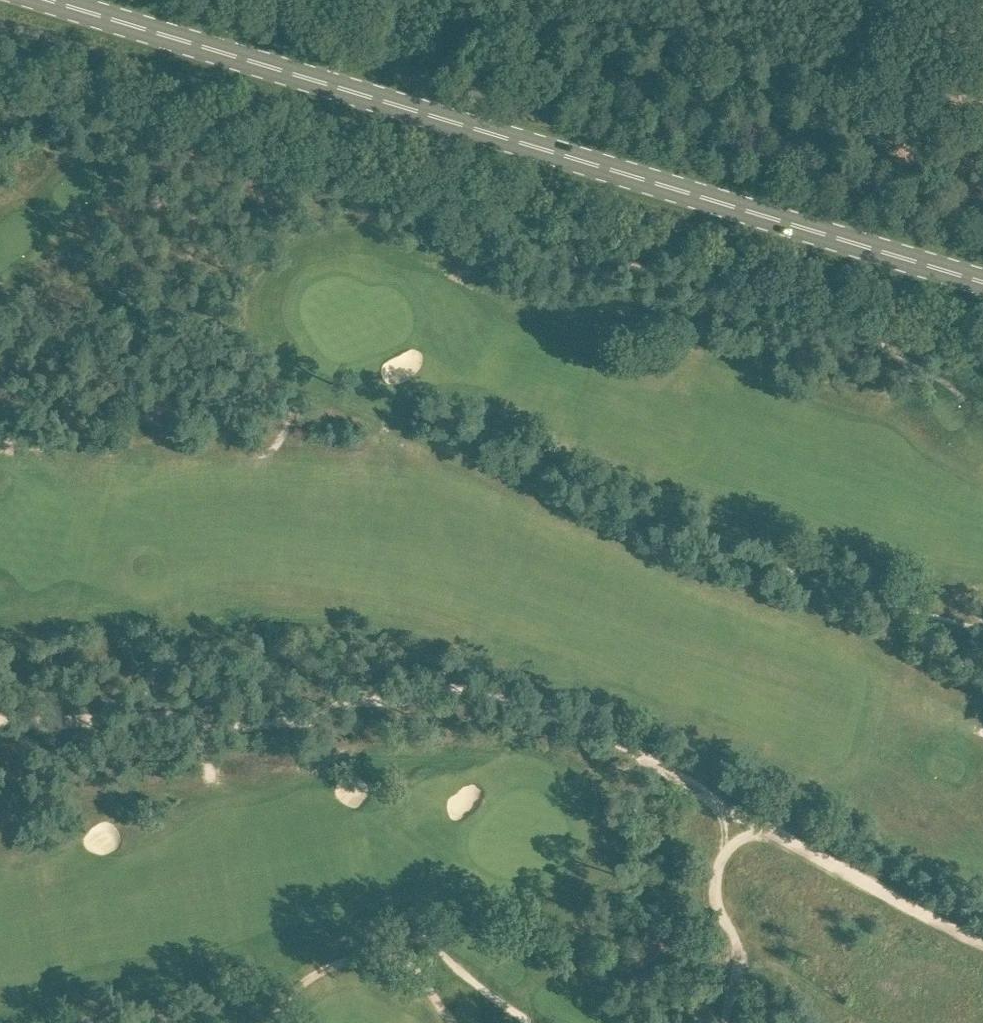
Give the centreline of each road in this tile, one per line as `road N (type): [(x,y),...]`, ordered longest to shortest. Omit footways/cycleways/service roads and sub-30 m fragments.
road 1 (primary): [(982,283),(49,0)]

